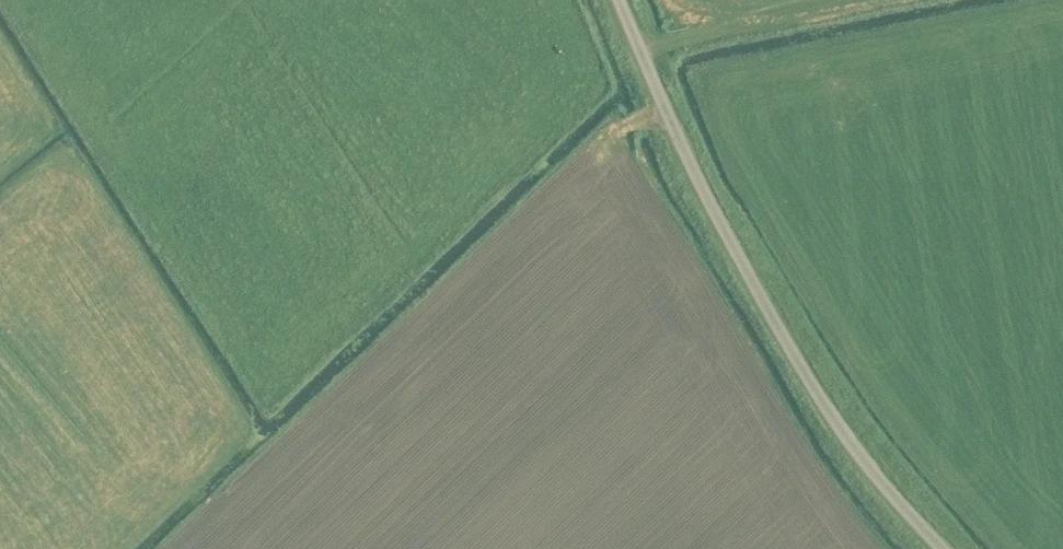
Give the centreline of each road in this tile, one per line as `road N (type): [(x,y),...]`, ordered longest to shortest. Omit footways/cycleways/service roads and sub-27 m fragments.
road 1 (unclassified): [(944,548),(854,446),(739,264),(621,0)]

